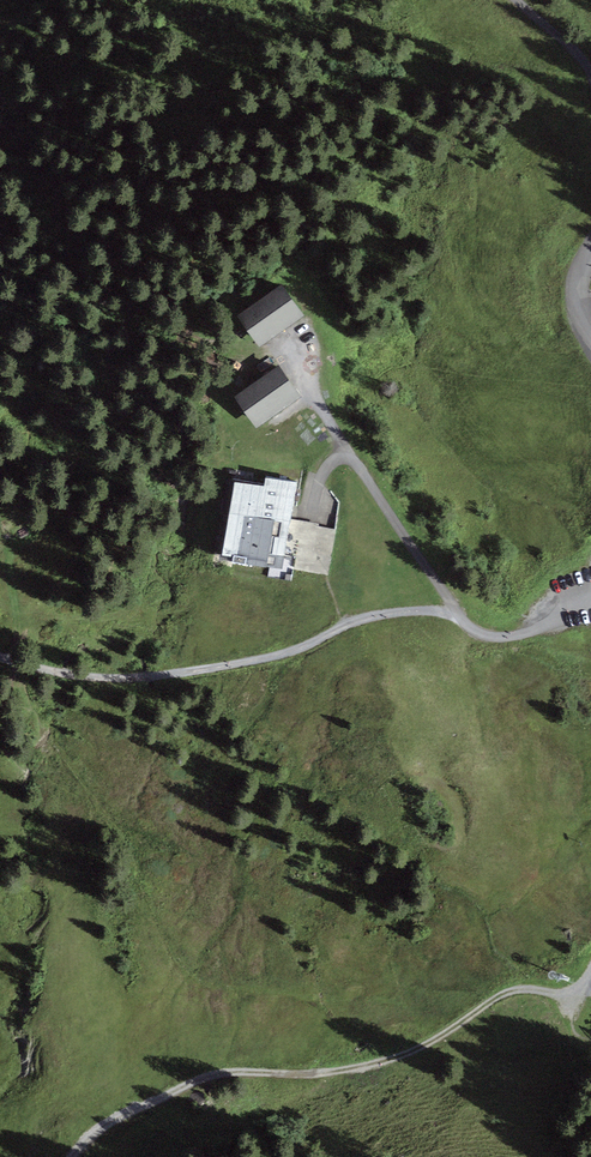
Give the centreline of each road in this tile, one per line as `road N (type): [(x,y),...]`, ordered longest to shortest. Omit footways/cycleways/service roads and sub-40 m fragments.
road 1 (track): [(590,959),(508,991),(386,1059),(310,1073),(207,1077),(105,1123),(67,1156)]
road 2 (track): [(430,610),(368,614),(284,652),(190,670),(81,675),(0,657)]
road 3 (track): [(281,346),(459,618)]
road 4 (unclassified): [(590,605),(505,637),(430,610)]

